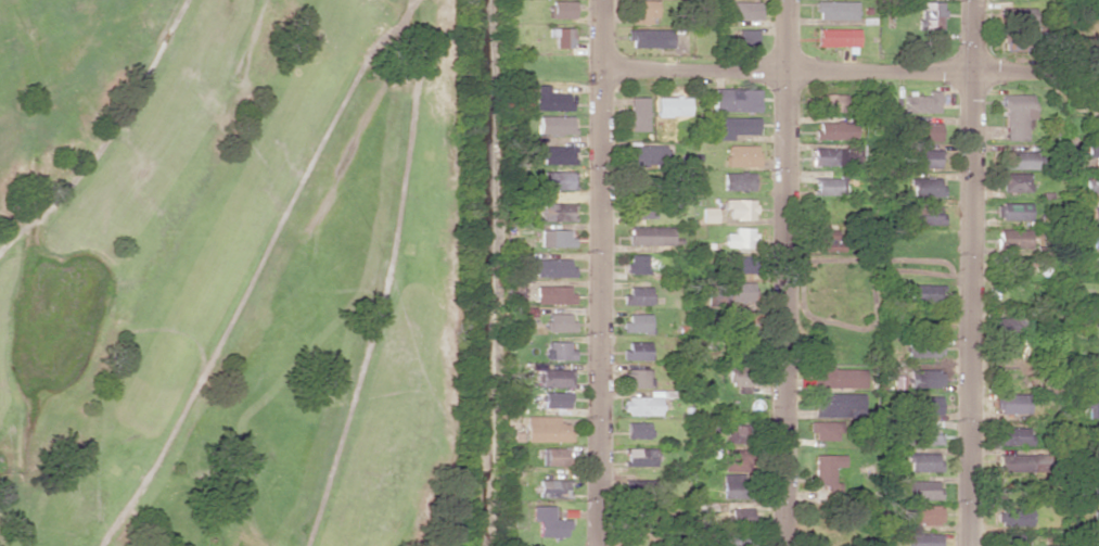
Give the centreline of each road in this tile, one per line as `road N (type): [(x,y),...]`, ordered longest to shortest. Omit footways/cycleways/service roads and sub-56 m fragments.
road 1 (residential): [(970,545),(975,0)]
road 2 (residential): [(599,545),(602,0)]
road 3 (residential): [(787,545),(787,0)]
road 4 (residential): [(1098,72),(602,73)]

